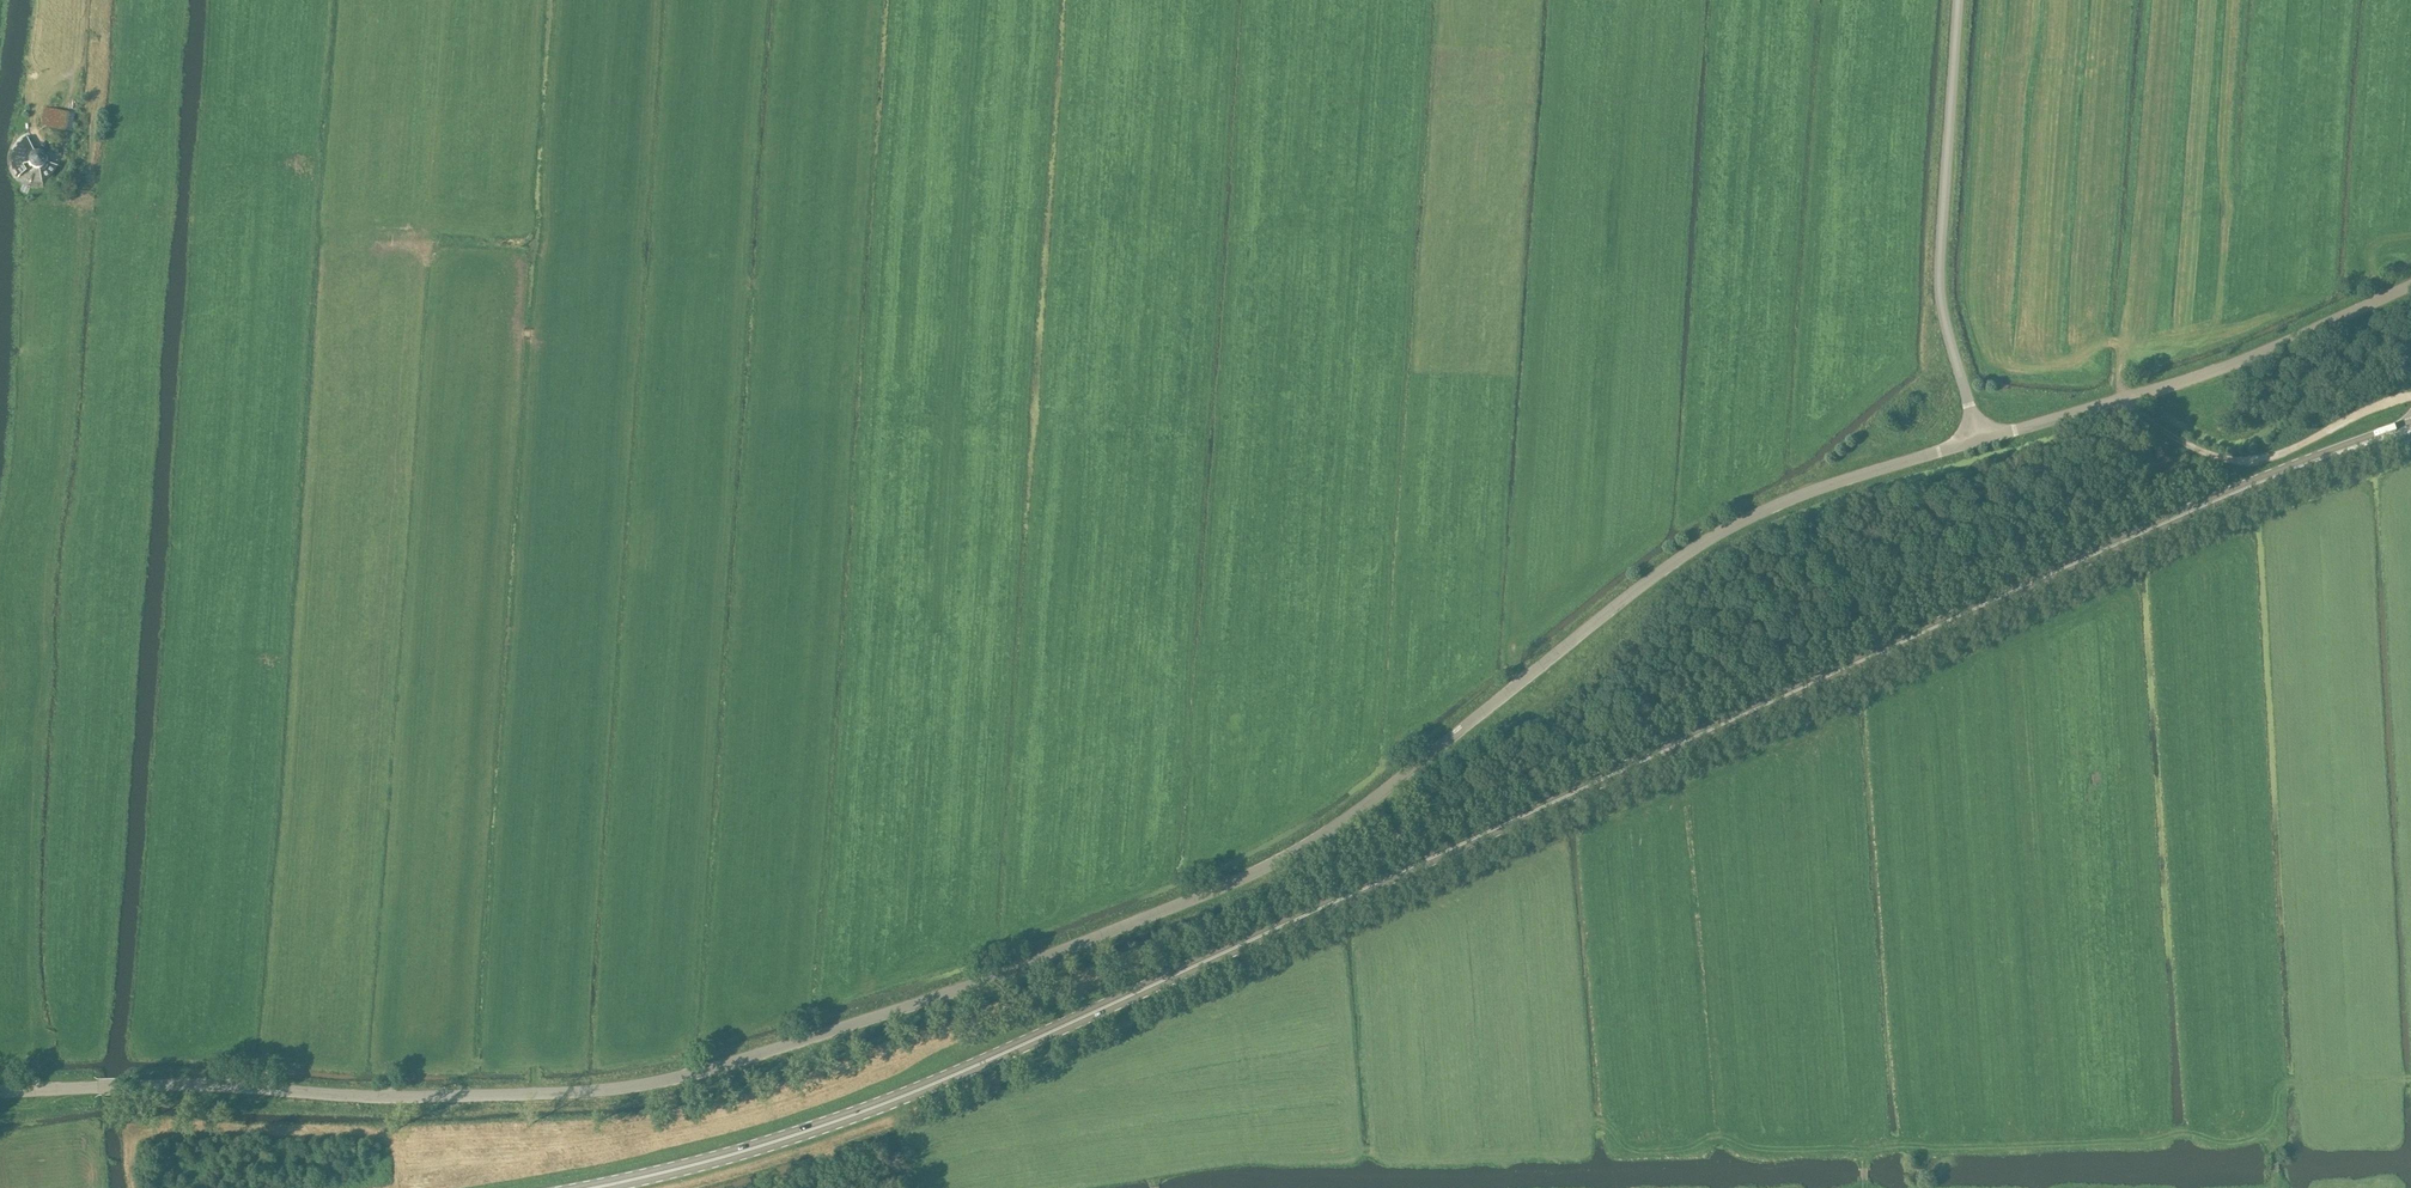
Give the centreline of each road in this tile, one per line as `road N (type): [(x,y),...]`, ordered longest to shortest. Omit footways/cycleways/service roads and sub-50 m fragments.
road 1 (unclassified): [(0,1091),(577,1092),(688,1076),(972,987),(1267,867),(1335,827),(1734,522),(1977,437)]
road 2 (primary): [(2410,430),(2167,521),(901,1097),(749,1150),(592,1187)]
road 3 (track): [(2410,1087),(2316,1074),(2270,1085),(2205,1123),(1766,1140),(1730,1127),(1684,1131),(1591,1117),(1574,1143),(1238,1147)]
road 4 (track): [(1562,0),(1511,654),(1526,679)]
road 5 (unclassified): [(1977,437),(2269,350),(2410,285)]
road 6 (unclassified): [(1977,437),(1938,287),(1958,0)]
road 7 (track): [(1021,1109),(1089,1169),(1169,1159)]

